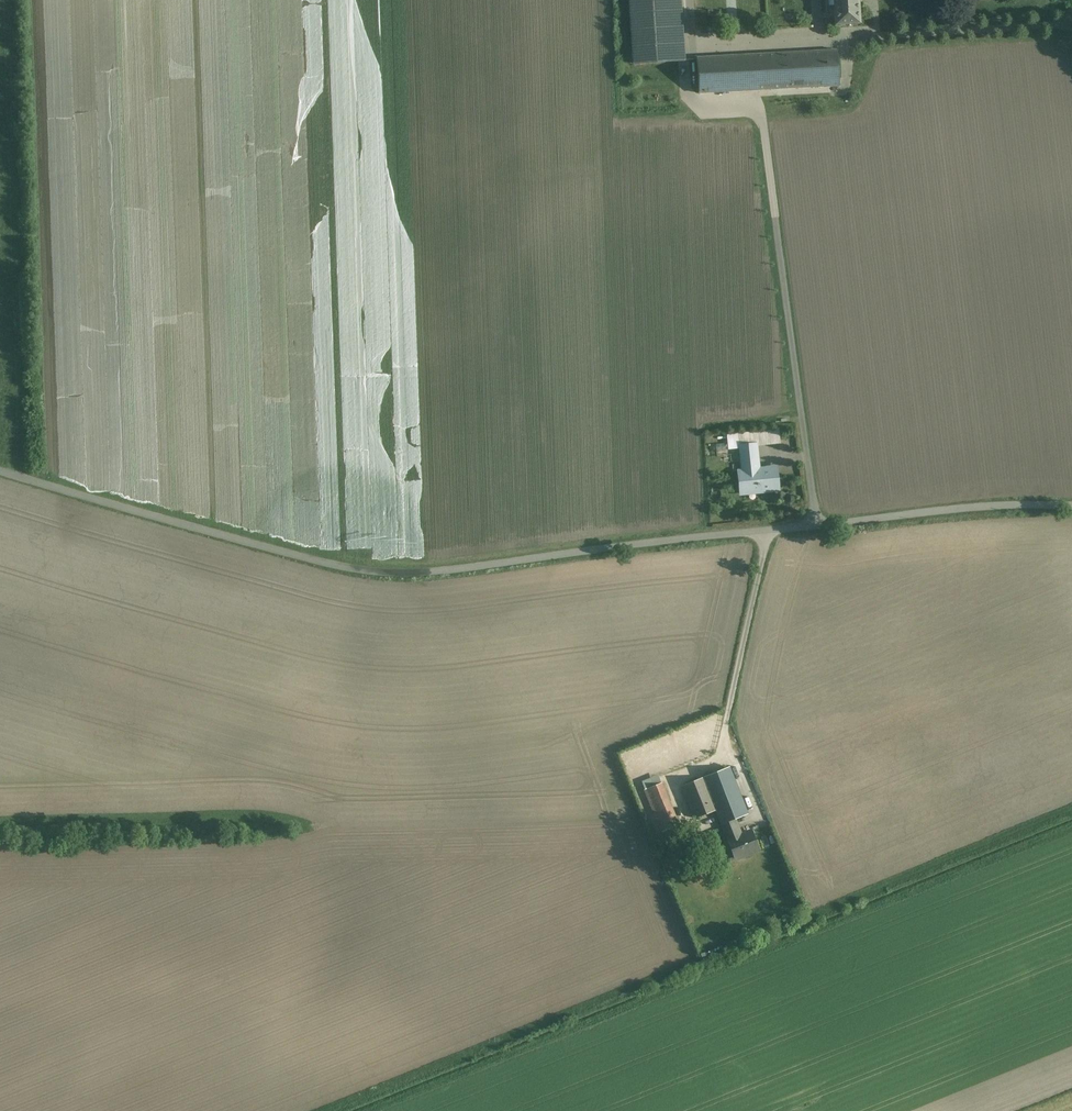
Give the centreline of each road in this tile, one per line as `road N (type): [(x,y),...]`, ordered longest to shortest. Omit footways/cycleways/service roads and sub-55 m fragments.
road 1 (unclassified): [(1071,506),(980,504),(401,575),(345,569),(0,472)]

